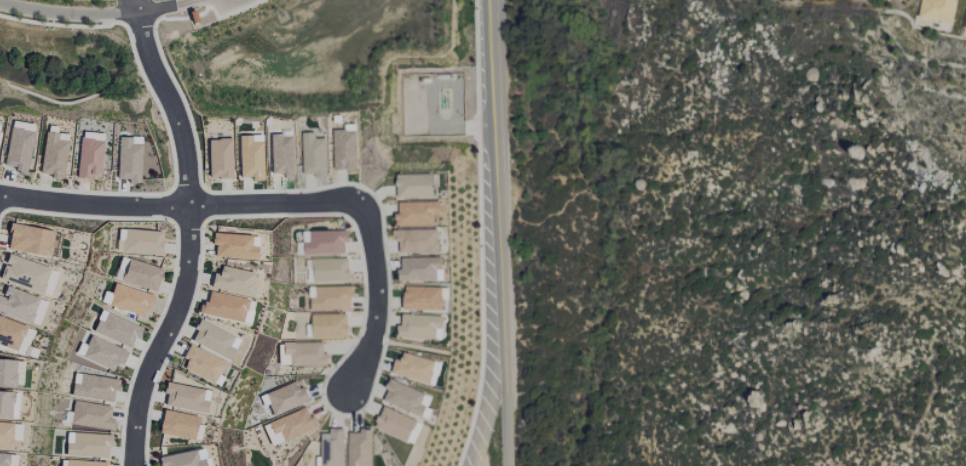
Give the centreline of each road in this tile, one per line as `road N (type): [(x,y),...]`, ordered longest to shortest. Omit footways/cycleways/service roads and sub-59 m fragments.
road 1 (residential): [(134,465),(134,410),(181,274),(189,208),(187,154),(148,59),(138,0)]
road 2 (residential): [(509,465),(491,0)]
road 3 (residential): [(0,195),(108,207),(366,204)]
road 4 (residential): [(347,393),(377,307),(366,204)]
road 5 (residential): [(0,3),(97,15),(188,2)]

